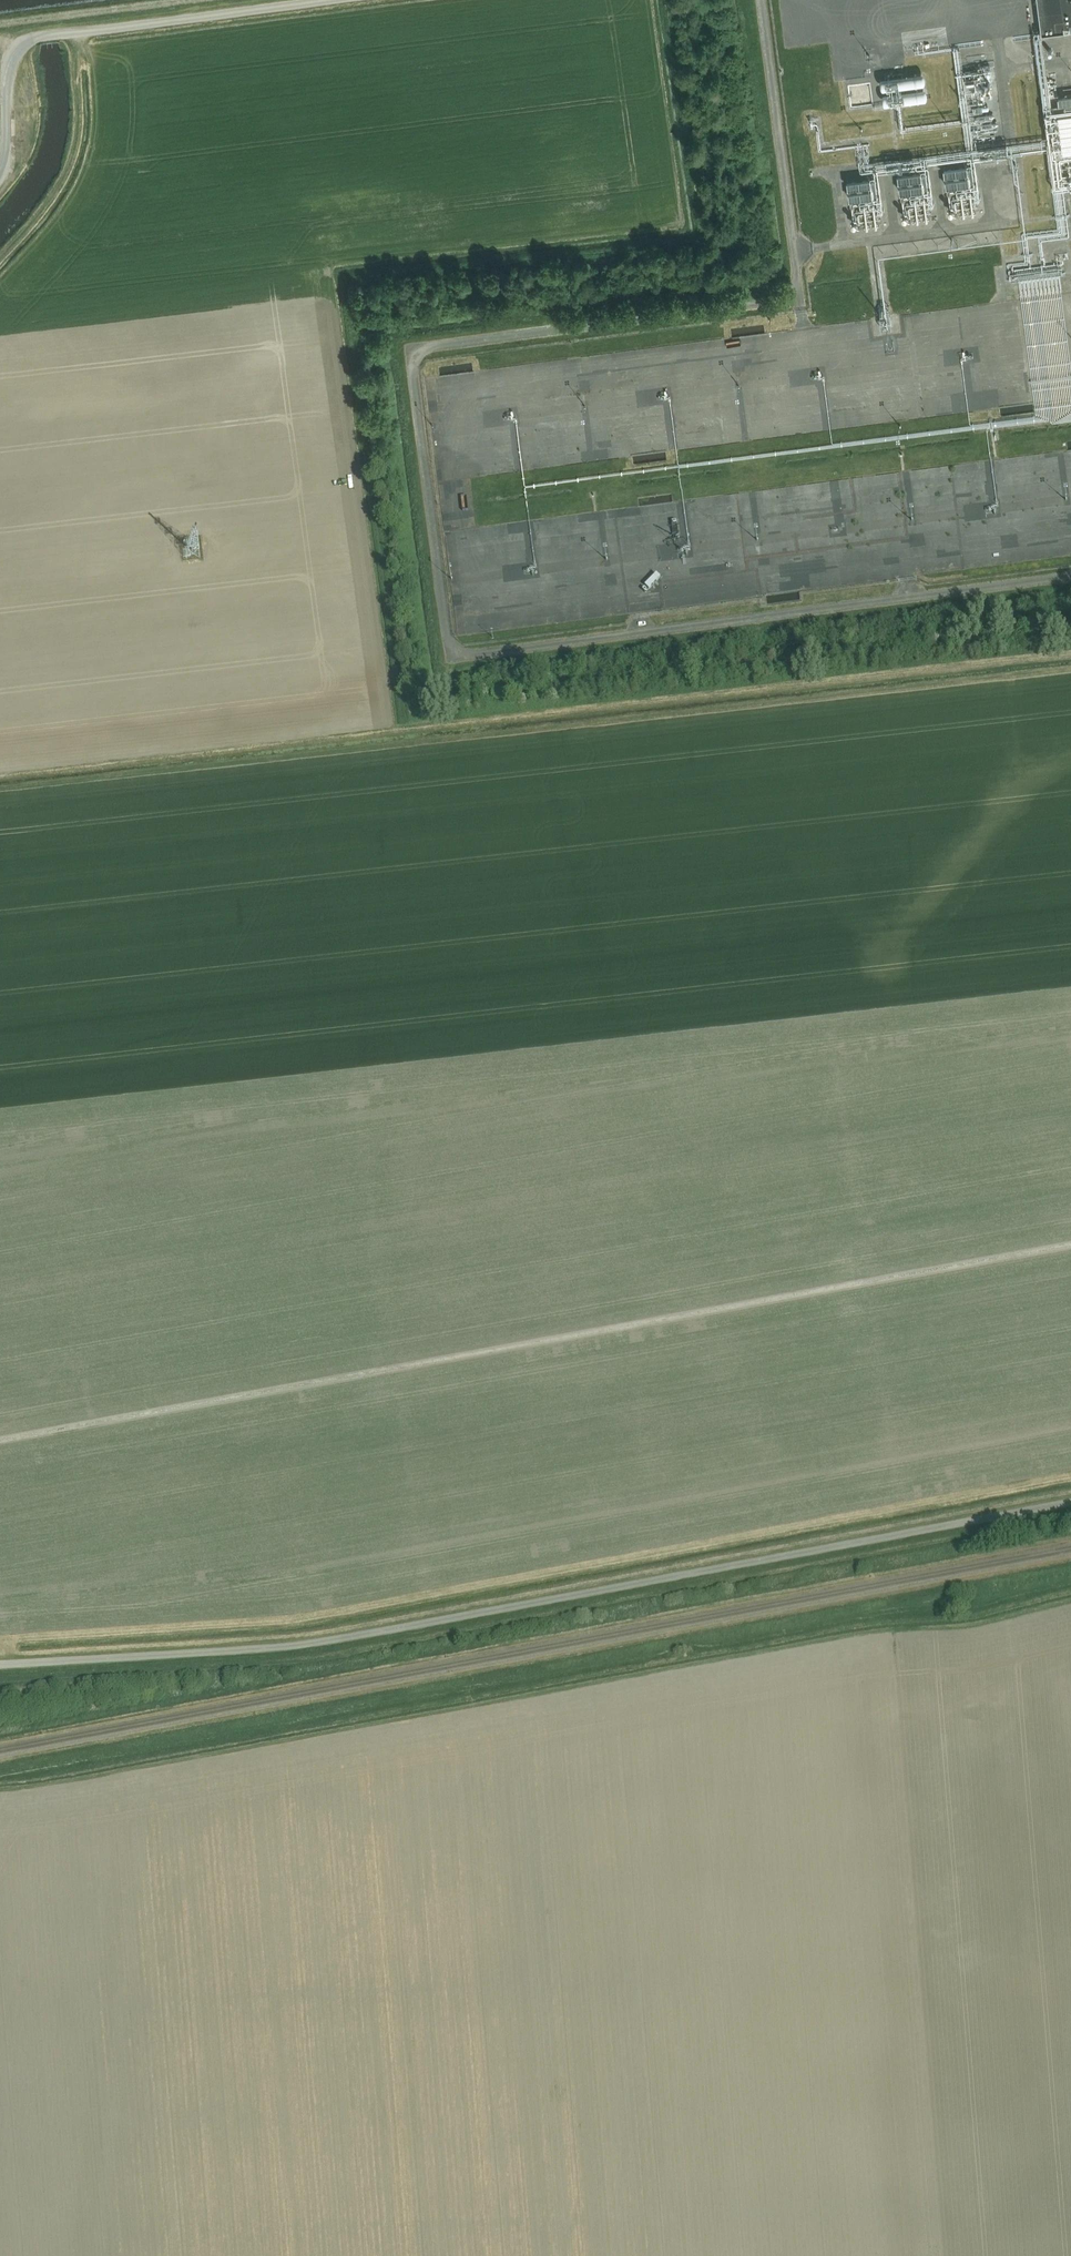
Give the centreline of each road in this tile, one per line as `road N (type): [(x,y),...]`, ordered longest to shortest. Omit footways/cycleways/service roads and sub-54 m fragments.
road 1 (unclassified): [(0,1666),(296,1648),(1070,1504)]
road 2 (unclassified): [(0,166),(7,72),(37,39),(347,0)]

